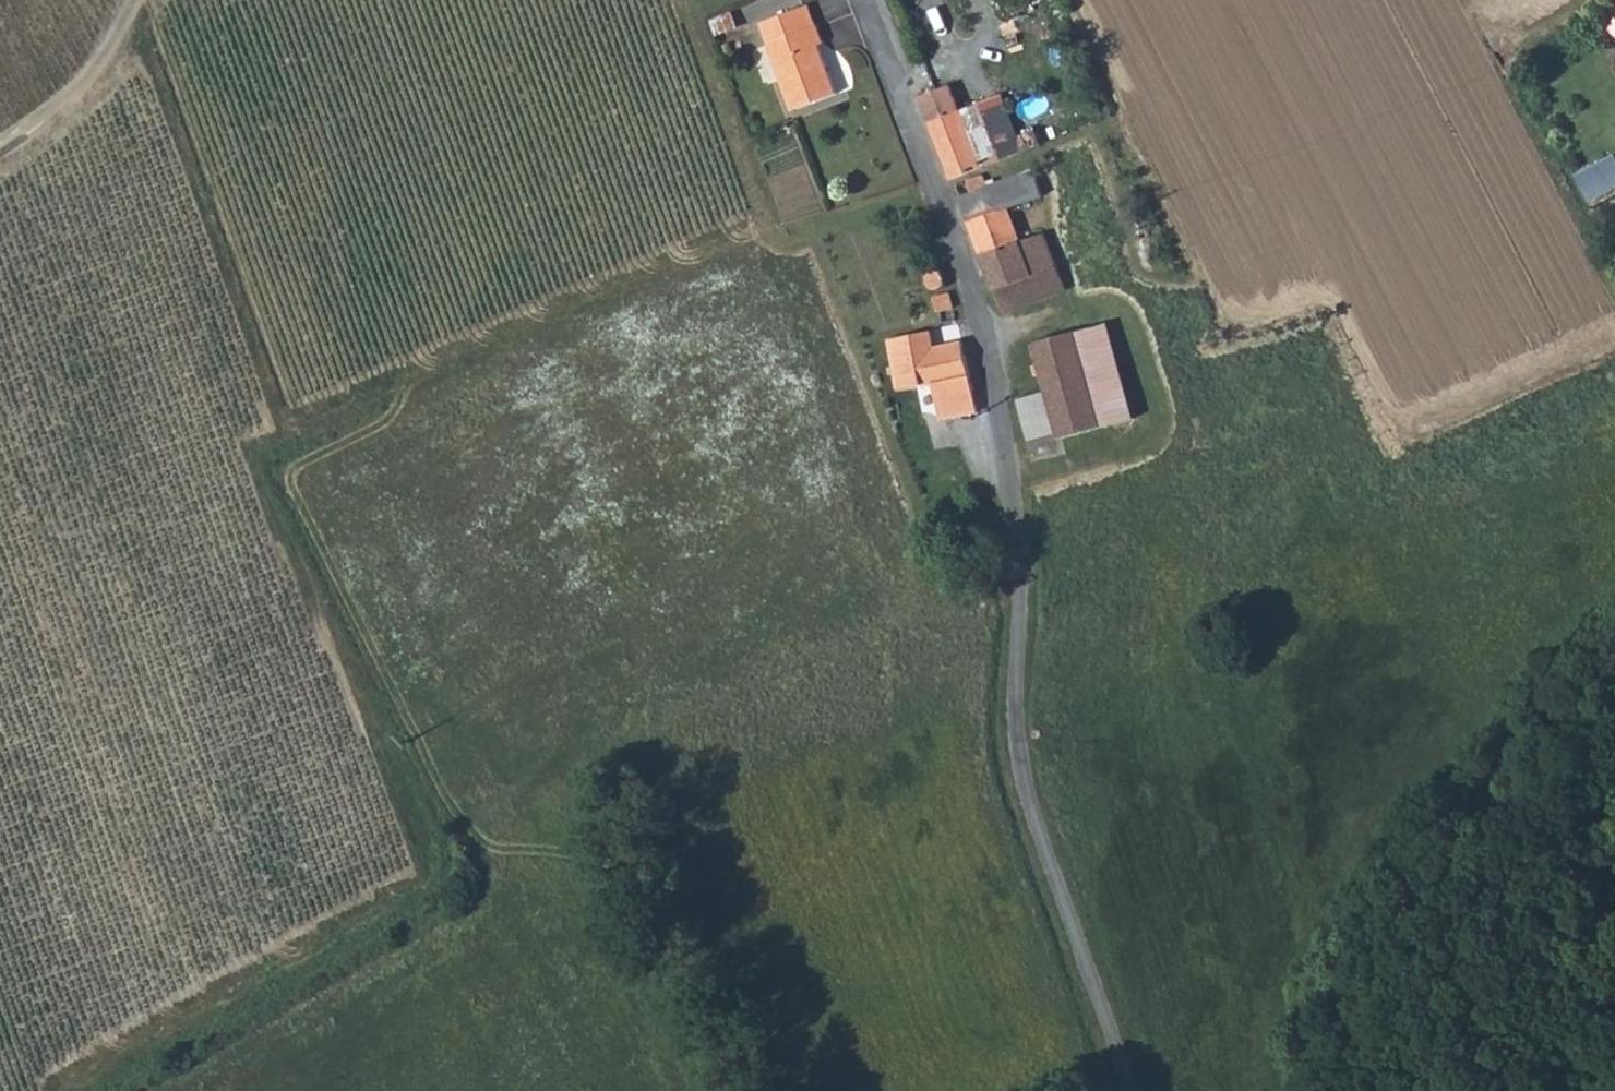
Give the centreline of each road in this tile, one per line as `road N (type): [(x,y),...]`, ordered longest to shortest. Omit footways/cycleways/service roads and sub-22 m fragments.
road 1 (track): [(134,0),(78,92),(0,134)]

